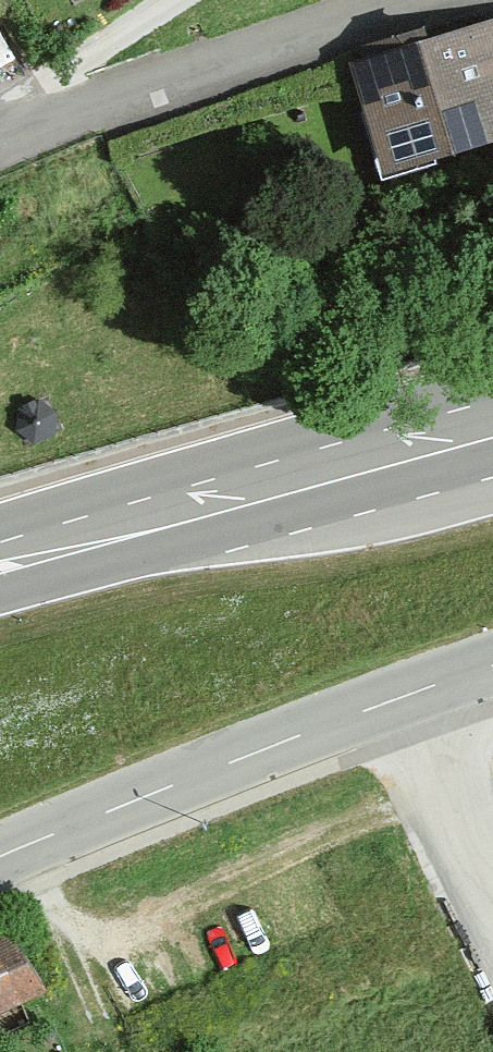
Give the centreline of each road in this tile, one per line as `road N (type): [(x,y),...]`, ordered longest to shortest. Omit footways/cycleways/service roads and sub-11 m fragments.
road 1 (tertiary): [(0,865),(324,731),(492,672)]
road 2 (primary): [(0,566),(492,439)]
road 3 (residential): [(0,131),(385,0)]
road 4 (residential): [(0,106),(177,0)]

